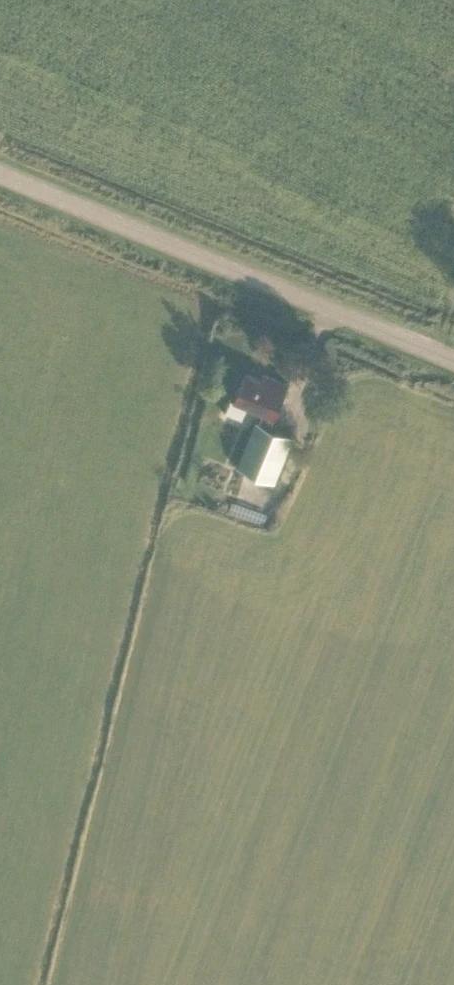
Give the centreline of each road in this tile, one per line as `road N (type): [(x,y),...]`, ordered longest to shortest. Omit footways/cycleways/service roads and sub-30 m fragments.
road 1 (tertiary): [(453,357),(0,171)]

